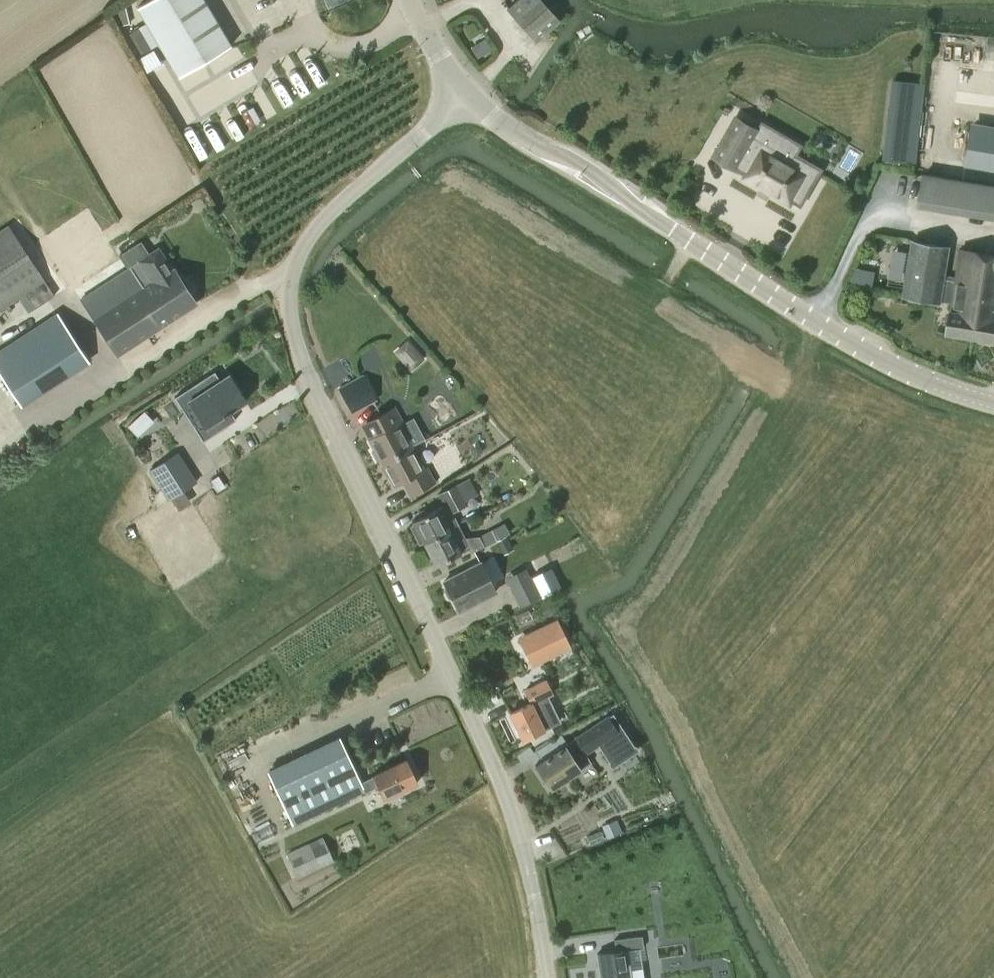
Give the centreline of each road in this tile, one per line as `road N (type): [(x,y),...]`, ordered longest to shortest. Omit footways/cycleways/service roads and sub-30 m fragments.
road 1 (unclassified): [(550,977),(509,801),(342,452),(284,283),(324,218),(461,95)]
road 2 (tertiary): [(993,402),(864,350),(461,95)]
road 3 (track): [(0,451),(254,283),(284,283)]

